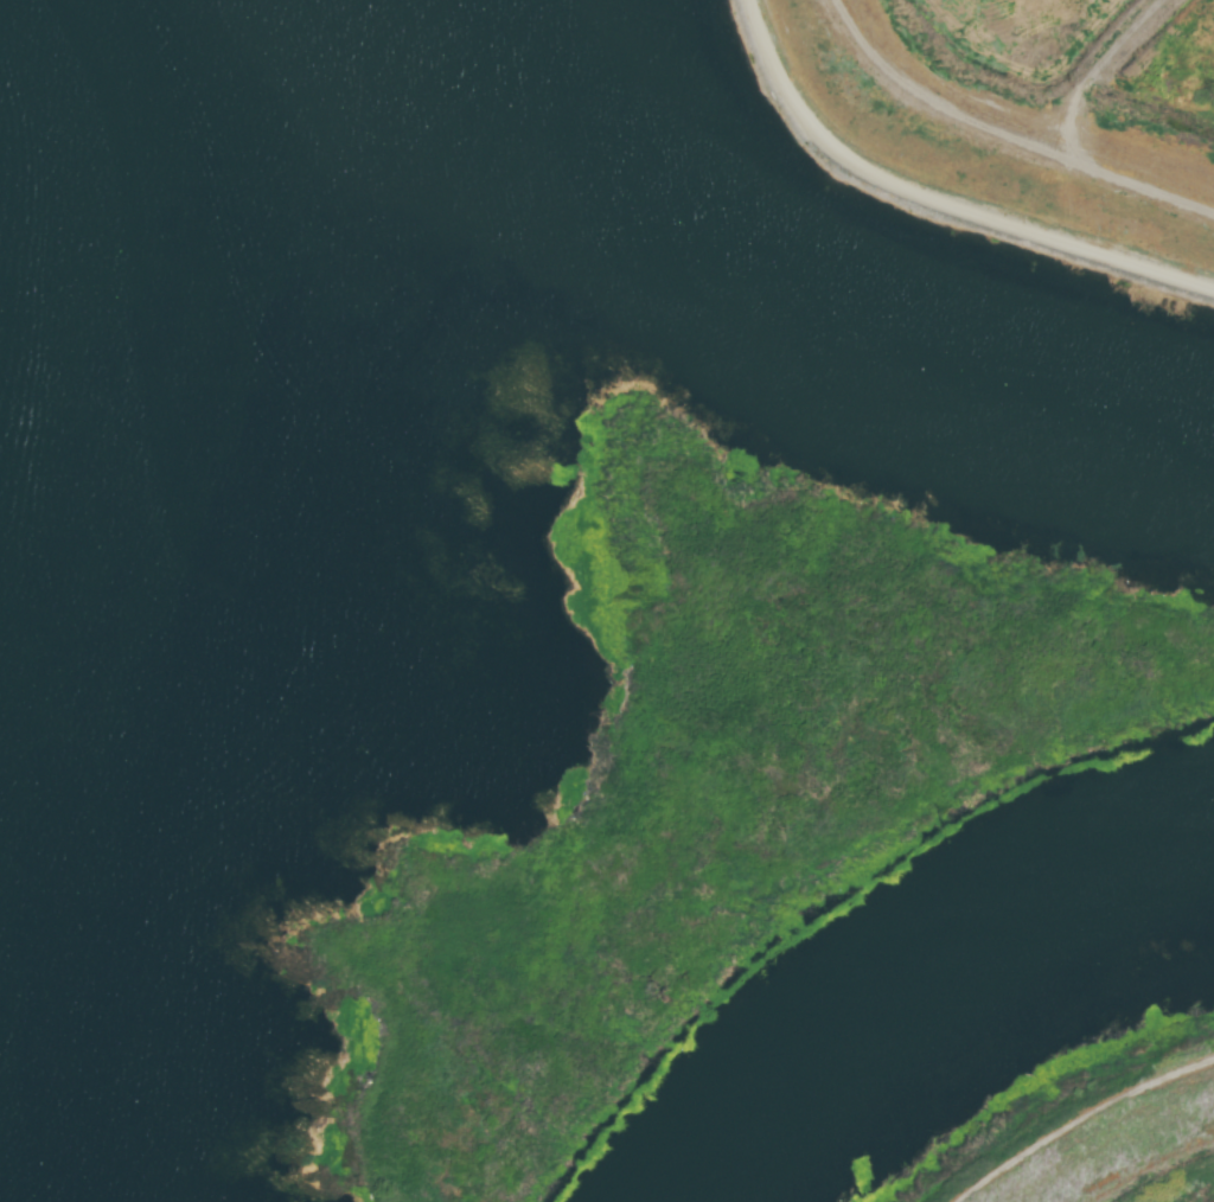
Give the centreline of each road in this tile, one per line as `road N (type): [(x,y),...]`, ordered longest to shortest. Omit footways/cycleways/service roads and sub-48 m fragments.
road 1 (residential): [(744,0),(799,108),(849,160),(952,206),(1213,291)]

